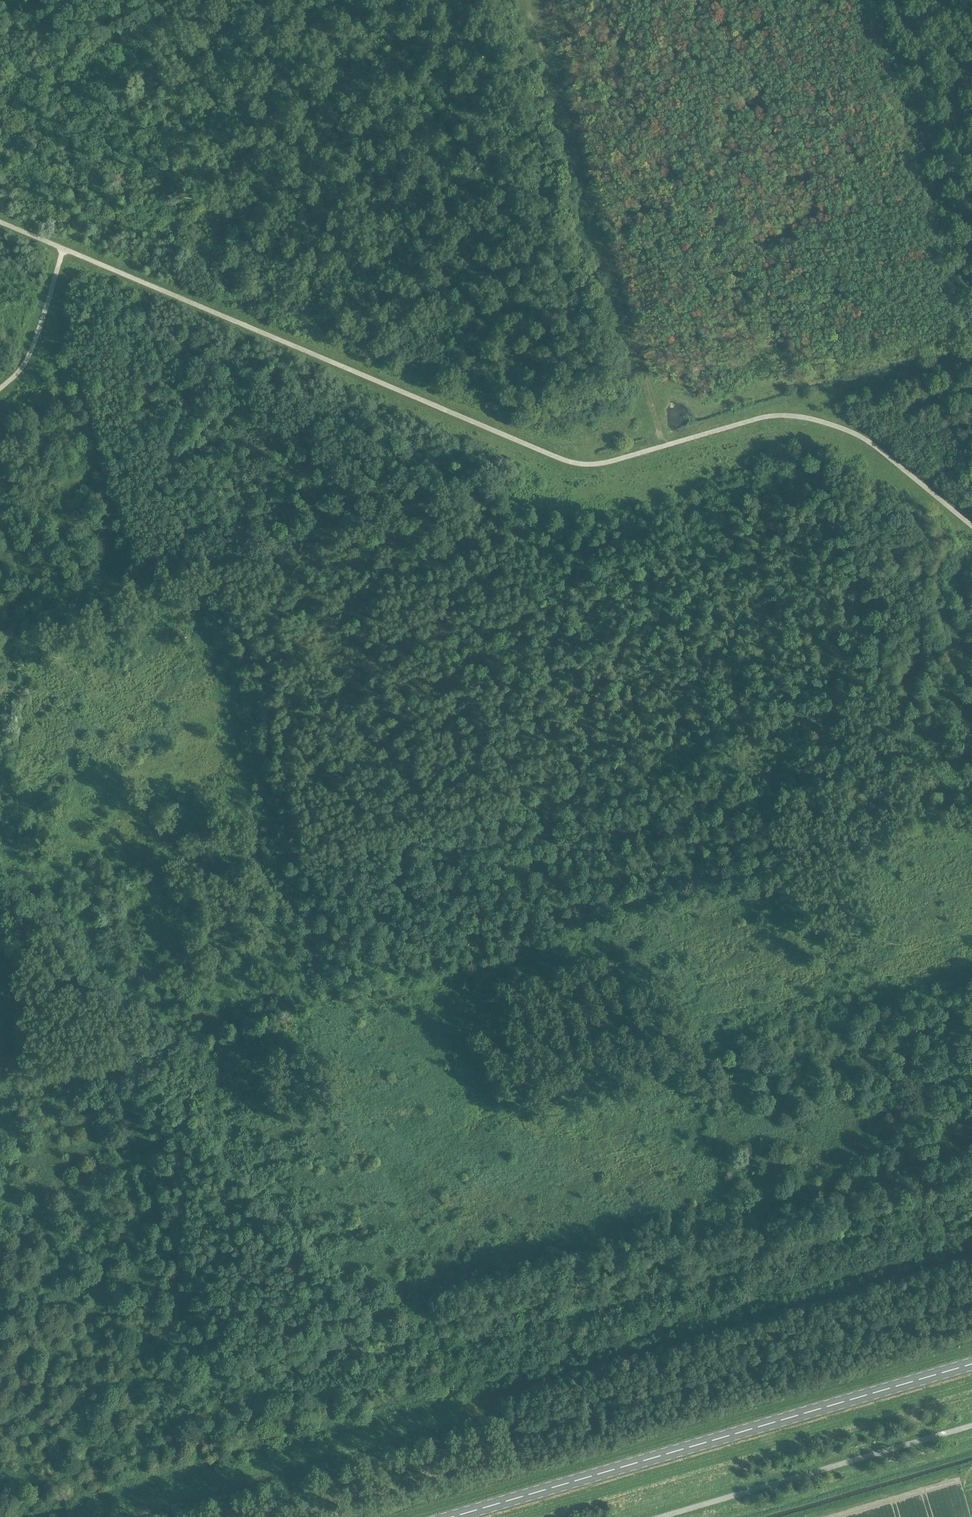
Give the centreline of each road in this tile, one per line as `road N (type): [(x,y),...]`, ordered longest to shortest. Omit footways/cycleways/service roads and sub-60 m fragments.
road 1 (secondary): [(437,1516),(971,1360)]
road 2 (track): [(524,0),(655,448)]

